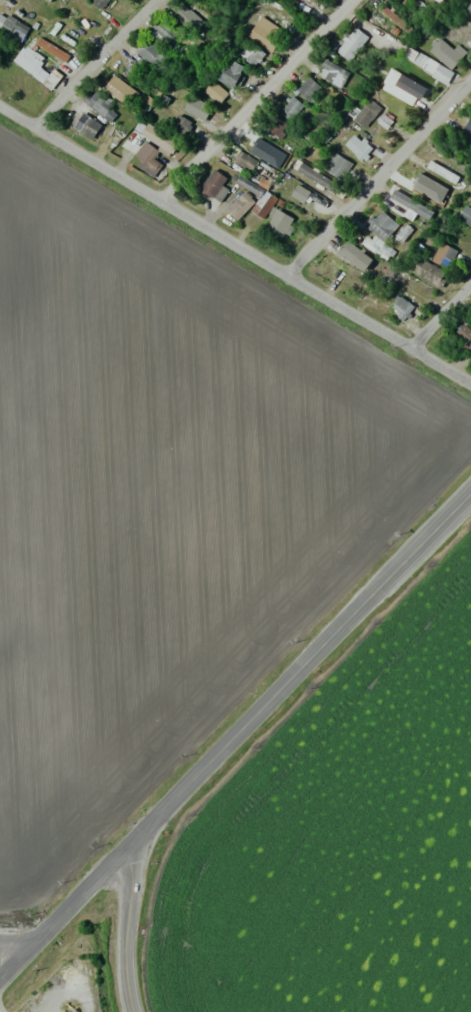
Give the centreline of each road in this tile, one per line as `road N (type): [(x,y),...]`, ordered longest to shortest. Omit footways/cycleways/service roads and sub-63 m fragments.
road 1 (secondary): [(470,498),(35,944)]
road 2 (residential): [(0,106),(470,383)]
road 3 (residential): [(349,0),(156,200)]
road 4 (residential): [(470,90),(293,273)]
road 5 (tertiary): [(153,818),(132,915),(139,1011)]
road 6 (residential): [(153,0),(32,125)]

